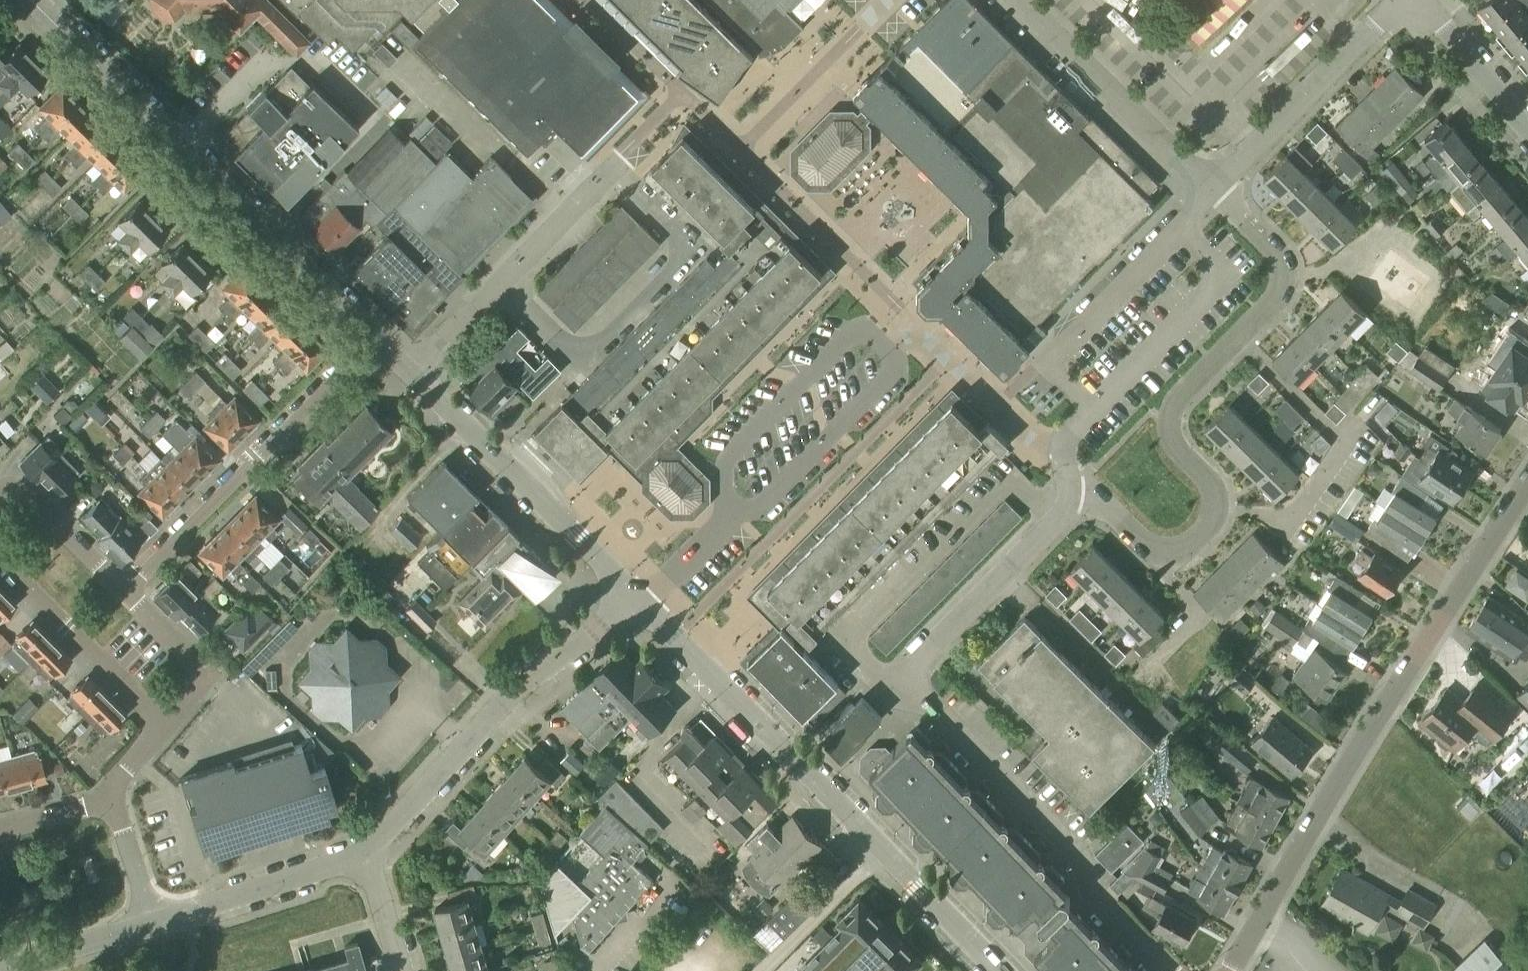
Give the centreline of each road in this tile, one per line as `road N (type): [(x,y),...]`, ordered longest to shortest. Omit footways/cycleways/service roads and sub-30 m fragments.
road 1 (residential): [(1170,970),(1094,894),(1086,866),(912,698),(910,671),(1056,524),(1062,494)]
road 2 (residential): [(1062,494),(1096,503),(1151,547),(1170,551),(1205,528),(1206,487),(1171,445),(1166,418),(1275,288),(1274,261),(1213,189)]
road 3 (residential): [(1230,970),(1527,488)]
road 4 (residential): [(1001,970),(639,601)]
road 5 (residential): [(374,338),(31,0)]
road 6 (residential): [(498,284),(614,165),(689,243),(685,258),(587,361),(567,356)]
road 7 (residential): [(362,852),(505,701),(639,601)]
road 8 (residential): [(374,338),(125,592)]
road 9 (residential): [(639,601),(410,374)]
road 10 (residential): [(1213,189),(1019,0)]
road 11 (residential): [(1213,189),(1398,0)]
road 12 (residential): [(887,353),(915,323),(1064,469)]
road 13 (residential): [(0,562),(165,726)]
road 14 (residential): [(152,923),(362,852)]
road 15 (residential): [(165,726),(201,673),(125,592)]
road 16 (residential): [(1527,130),(1419,0)]
road 17 (residential): [(125,592),(32,501),(0,501)]
road 18 (residential): [(1,970),(152,923)]
road 19 (residential): [(152,923),(112,791)]
road 20 (residential): [(410,374),(498,284)]
road 21 (residential): [(401,970),(362,852)]
road 22 (residential): [(0,831),(97,804),(112,791)]

